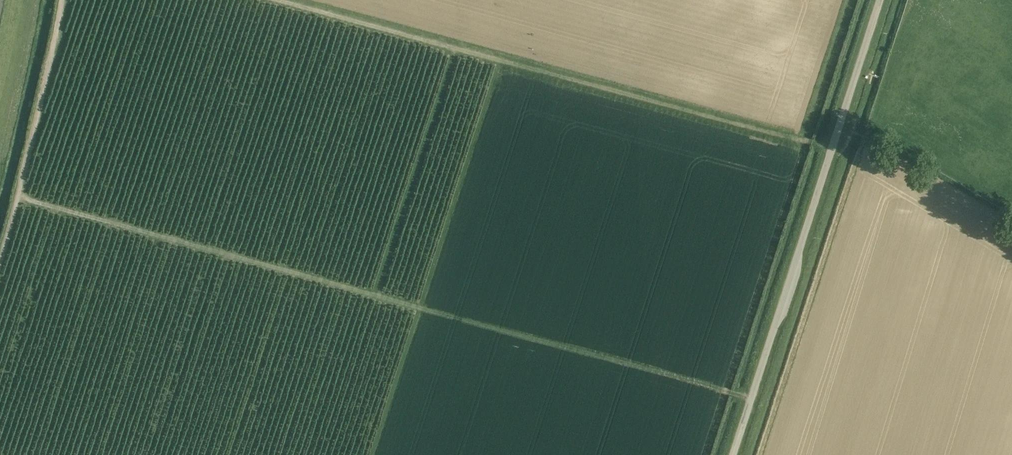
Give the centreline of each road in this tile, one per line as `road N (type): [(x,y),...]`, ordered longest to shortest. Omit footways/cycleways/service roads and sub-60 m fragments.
road 1 (track): [(750,400),(19,198)]
road 2 (track): [(274,0),(831,150)]
road 3 (track): [(855,0),(707,454)]
road 4 (unclassified): [(732,454),(879,0)]
road 5 (track): [(61,0),(0,266)]

